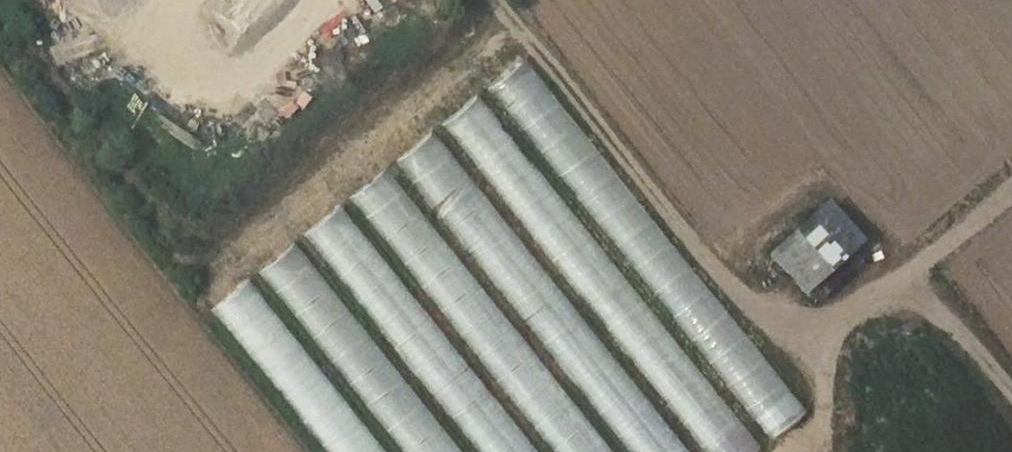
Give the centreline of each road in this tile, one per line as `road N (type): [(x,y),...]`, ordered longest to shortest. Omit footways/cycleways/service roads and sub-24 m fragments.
road 1 (track): [(500,0),(742,303),(790,332),(820,324),(911,264),(1011,392)]
road 2 (track): [(911,264),(1011,188)]

